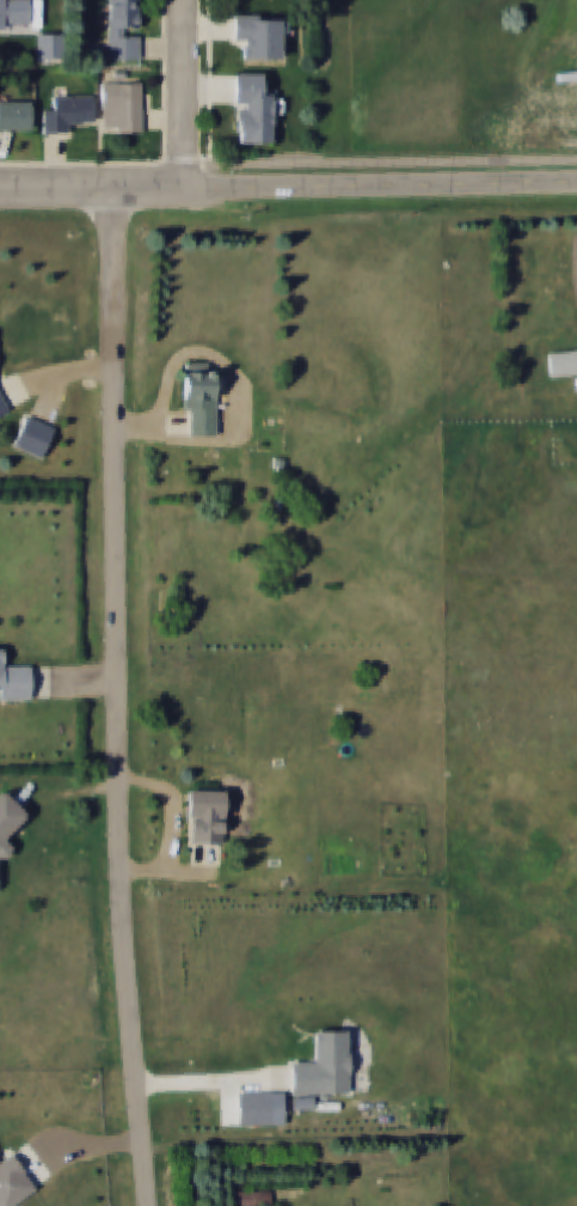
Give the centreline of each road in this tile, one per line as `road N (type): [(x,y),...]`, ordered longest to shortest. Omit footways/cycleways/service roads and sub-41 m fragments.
road 1 (residential): [(113,187),(119,890),(148,1205)]
road 2 (residential): [(0,187),(576,181)]
road 3 (residential): [(184,0),(184,185)]

